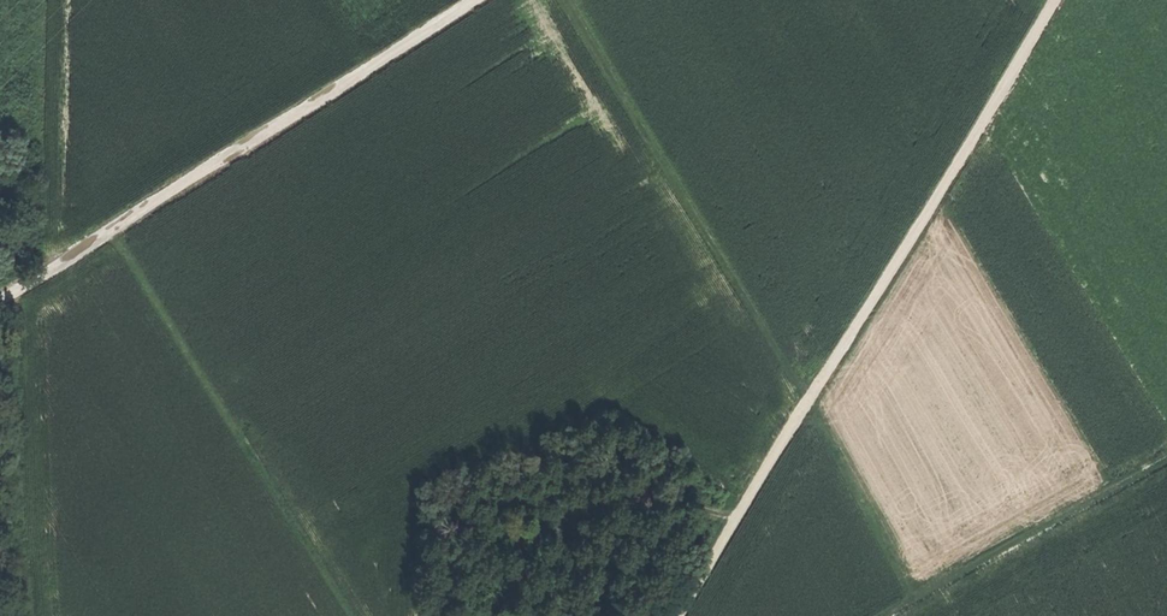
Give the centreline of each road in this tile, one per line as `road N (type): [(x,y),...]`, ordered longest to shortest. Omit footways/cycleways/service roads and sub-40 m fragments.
road 1 (track): [(566,0),(810,405),(880,549),(961,569),(1166,467)]
road 2 (track): [(1052,0),(680,615)]
road 3 (track): [(0,299),(468,0)]

